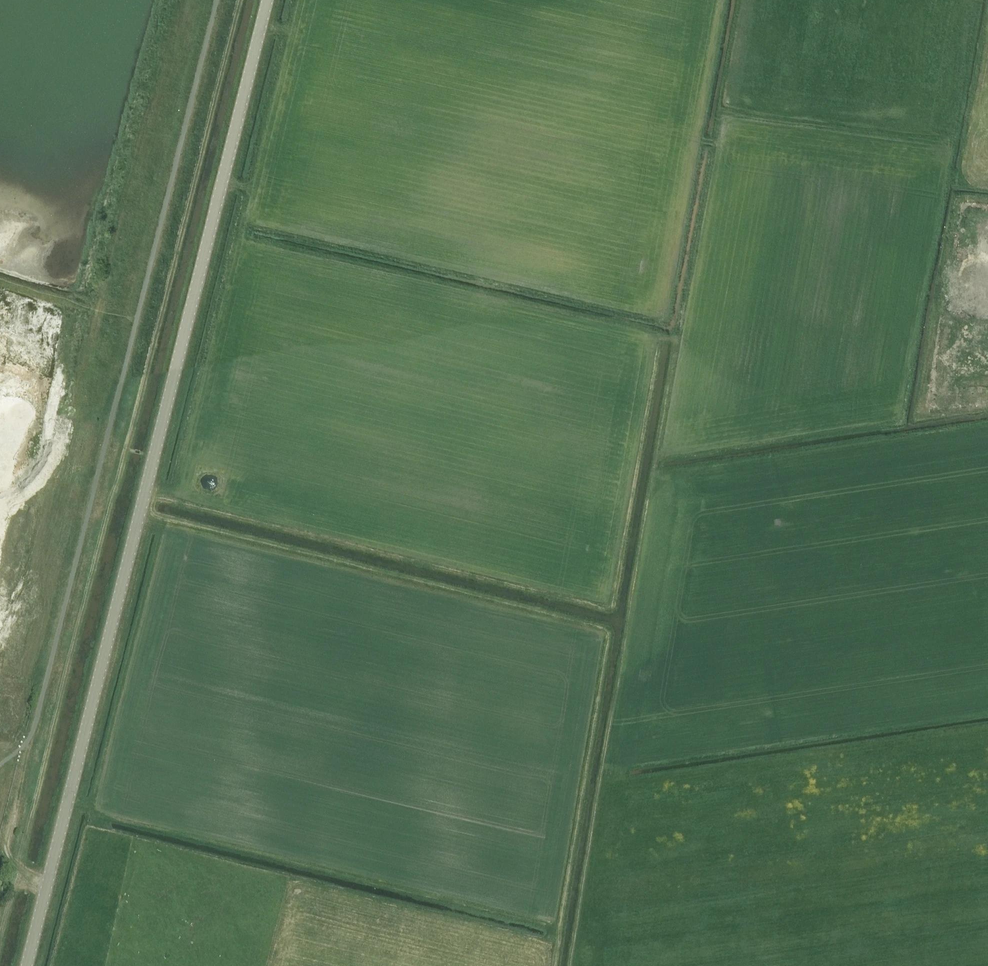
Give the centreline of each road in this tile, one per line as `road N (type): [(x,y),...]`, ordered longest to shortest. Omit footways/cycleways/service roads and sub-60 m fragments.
road 1 (unclassified): [(27,965),(267,0)]

